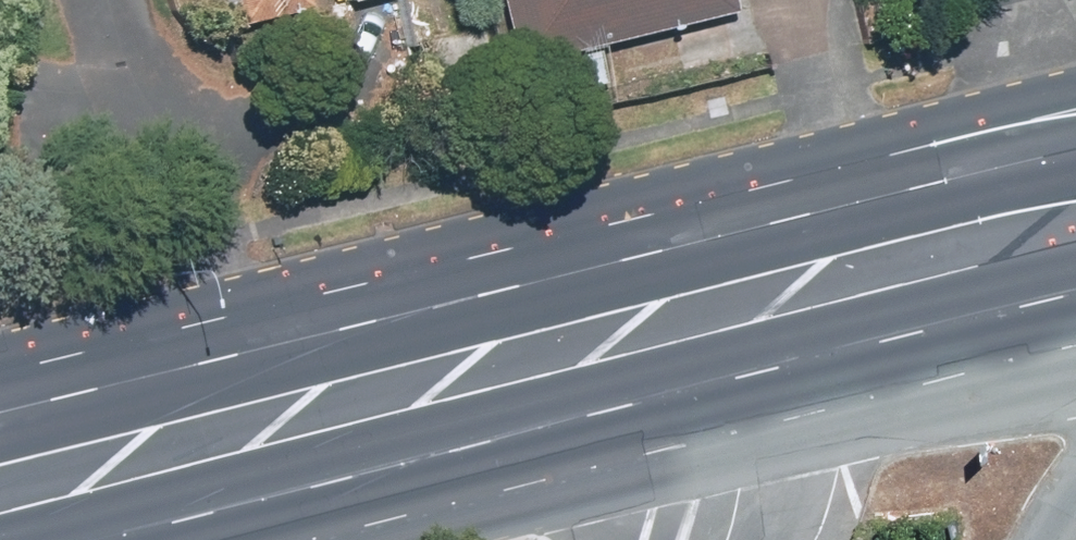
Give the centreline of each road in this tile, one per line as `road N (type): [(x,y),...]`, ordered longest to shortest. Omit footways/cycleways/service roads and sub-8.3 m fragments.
road 1 (primary): [(0,408),(1075,157)]
road 2 (primary): [(1075,321),(220,539)]

